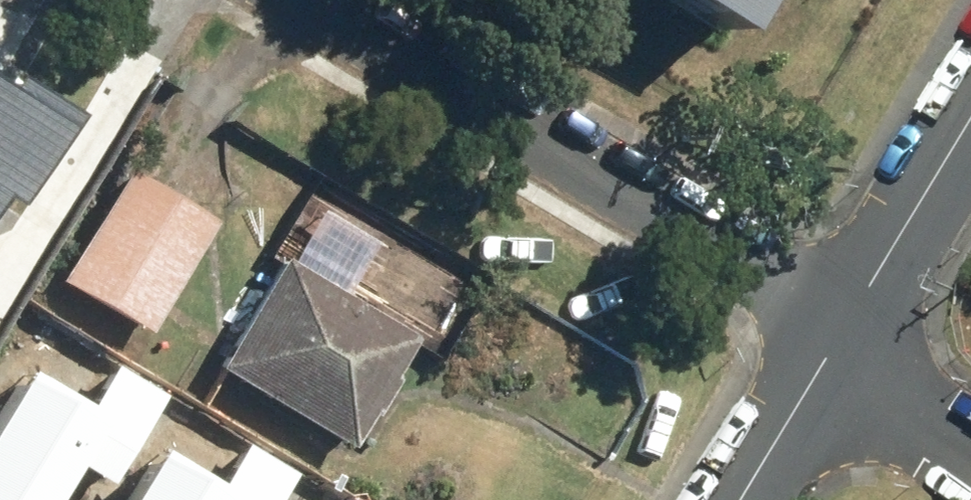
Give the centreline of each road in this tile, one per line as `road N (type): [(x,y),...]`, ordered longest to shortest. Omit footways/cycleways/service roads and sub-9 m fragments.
road 1 (residential): [(852,326),(306,0)]
road 2 (residential): [(852,326),(970,127)]
road 3 (residential): [(744,499),(852,326)]

